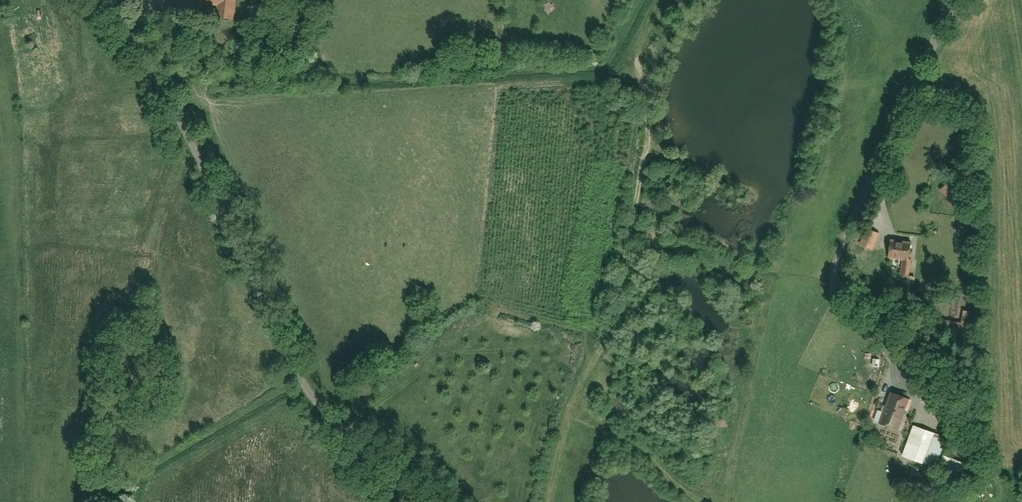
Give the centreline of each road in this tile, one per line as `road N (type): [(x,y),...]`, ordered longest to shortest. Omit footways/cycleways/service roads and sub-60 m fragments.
road 1 (residential): [(407,501),(305,387),(199,160),(112,0)]
road 2 (residential): [(954,0),(835,256),(837,284),(888,343),(892,374)]

